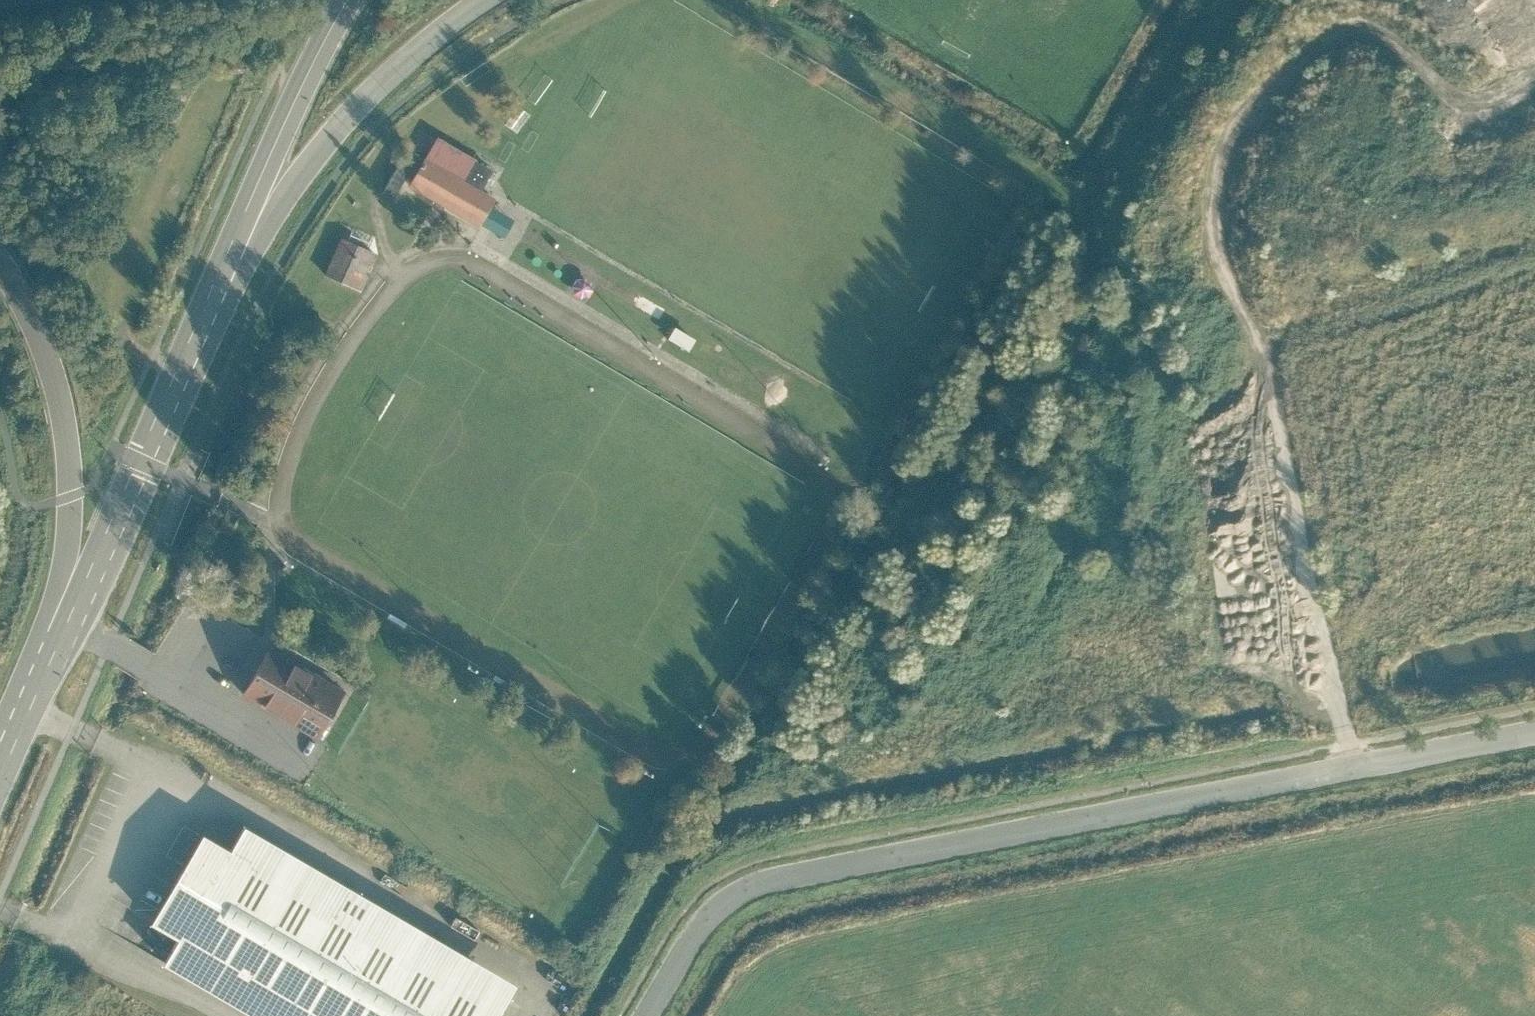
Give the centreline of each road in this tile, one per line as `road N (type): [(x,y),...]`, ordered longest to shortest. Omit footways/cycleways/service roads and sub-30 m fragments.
road 1 (track): [(1351,767),(1281,419),(1217,237),(1231,146),(1298,61),(1357,25),(1466,103),(1534,70)]
road 2 (residential): [(645,1015),(705,918),(751,886),(1534,730)]
road 3 (secondary): [(175,378),(335,130),(398,68),(488,0)]
road 4 (track): [(309,75),(243,65),(203,91),(117,273),(114,306),(124,331),(175,378)]
road 5 (tertiary): [(348,0),(175,378)]
road 6 (secondary): [(0,266),(44,348),(70,446),(59,649)]
road 7 (tertiary): [(59,649),(175,378)]
road 8 (tertiary): [(0,781),(59,649)]

